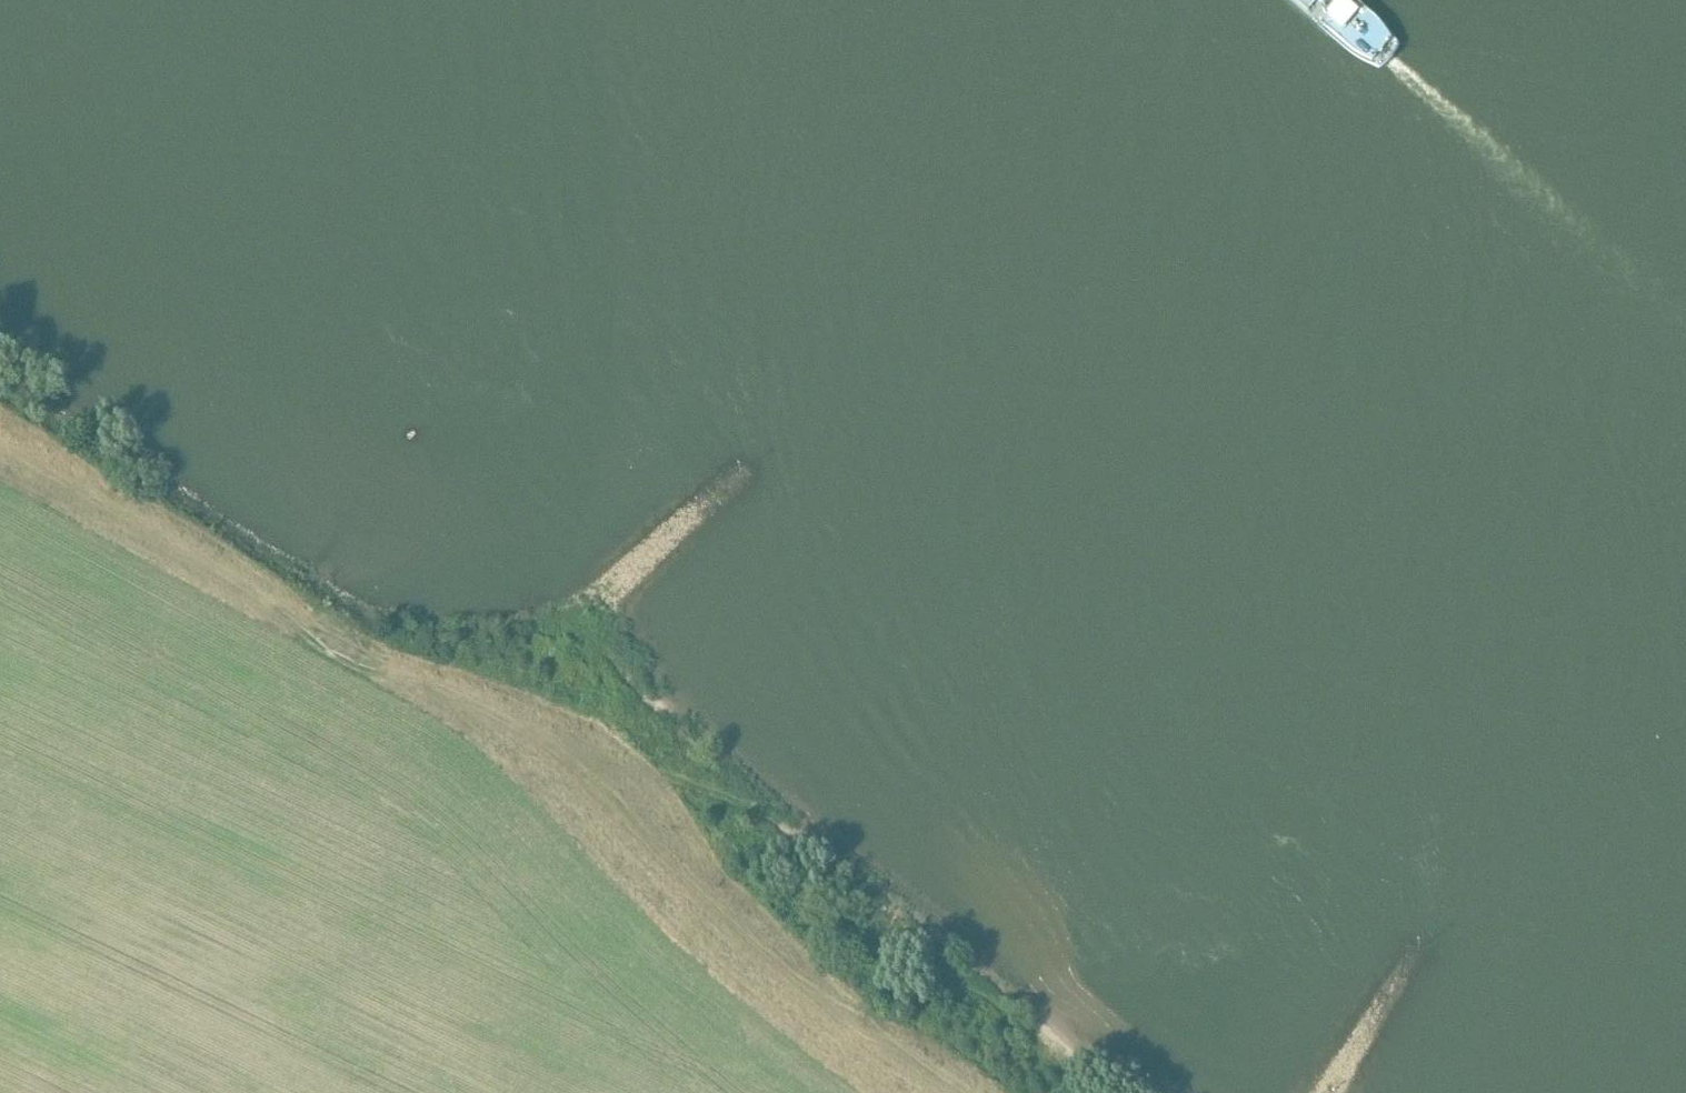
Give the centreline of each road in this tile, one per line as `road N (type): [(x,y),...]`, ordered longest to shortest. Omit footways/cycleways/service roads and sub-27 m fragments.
road 1 (track): [(967,1092),(737,925),(498,710),(349,662),(233,577),(0,433)]

